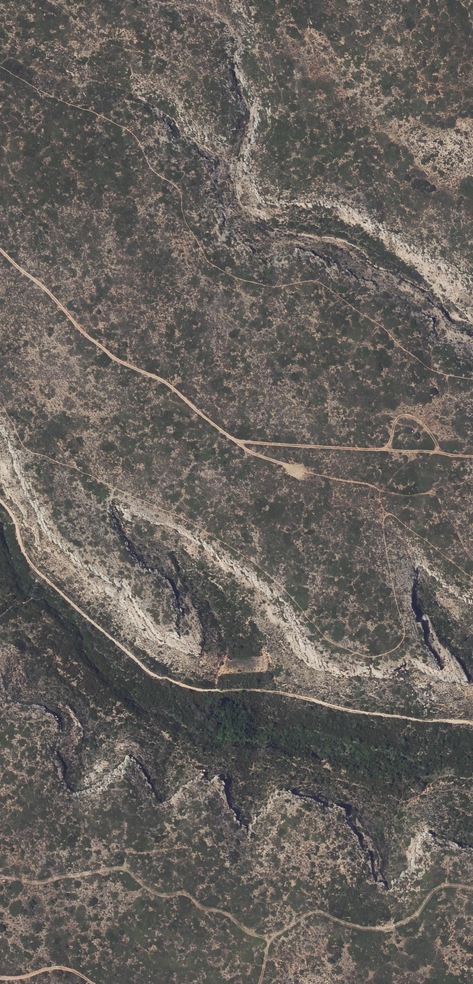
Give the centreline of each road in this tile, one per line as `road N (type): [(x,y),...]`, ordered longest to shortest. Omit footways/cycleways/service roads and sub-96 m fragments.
road 1 (track): [(472,726),(365,714),(290,694),(205,690),(153,674),(40,576),(0,502)]
road 2 (track): [(0,244),(104,349),(247,447),(472,458)]
road 3 (track): [(0,874),(39,882),(122,870),(166,898),(188,895),(224,912),(254,936),(277,934)]
road 4 (track): [(257,983),(271,939),(310,916),(394,928),(446,886),(472,886)]
road 5 (track): [(247,447),(384,489),(429,489),(453,510),(472,548)]

